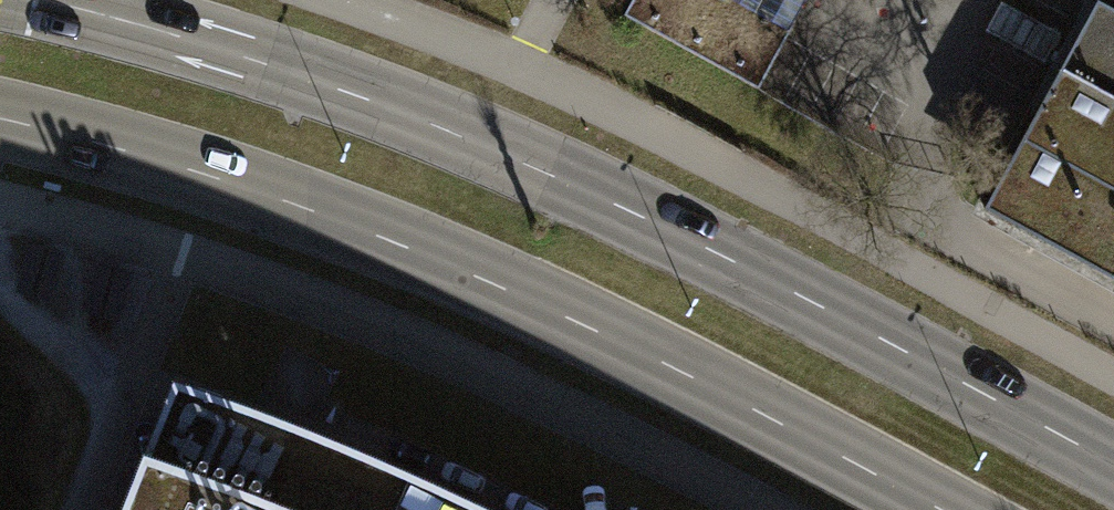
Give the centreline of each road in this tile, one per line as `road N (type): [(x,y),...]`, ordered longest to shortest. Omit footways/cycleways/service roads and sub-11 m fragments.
road 1 (secondary): [(1113,469),(781,288),(440,126),(195,41),(38,0)]
road 2 (secondary): [(0,121),(227,182),(394,246),(716,390),(931,509)]

